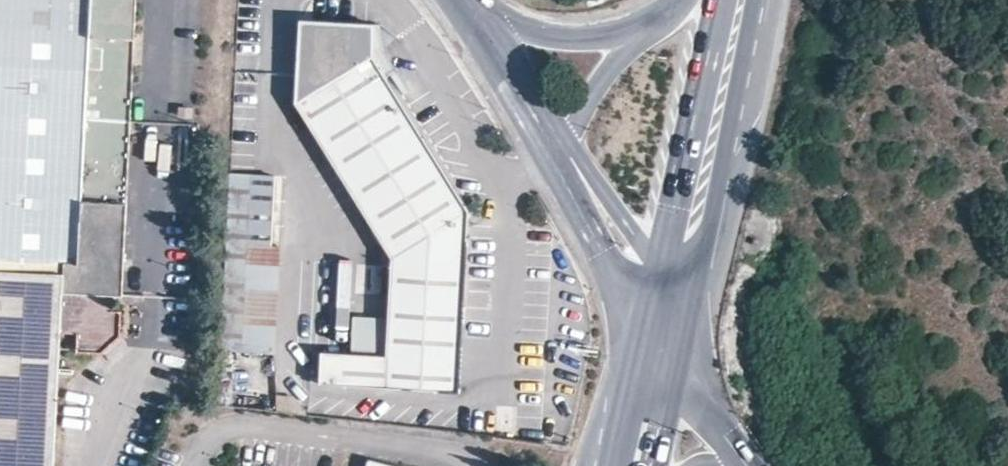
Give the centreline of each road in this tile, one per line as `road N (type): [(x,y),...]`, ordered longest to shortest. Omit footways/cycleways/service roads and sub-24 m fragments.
road 1 (primary): [(738,0),(665,314)]
road 2 (tertiary): [(746,462),(665,314)]
road 3 (tertiary): [(631,40),(575,40),(472,5)]
road 4 (tertiary): [(472,5),(562,142)]
road 5 (tertiary): [(579,173),(576,197),(604,253),(642,276)]
road 6 (tertiary): [(642,276),(641,248),(598,182),(579,173)]
road 7 (tertiary): [(631,40),(562,142)]

